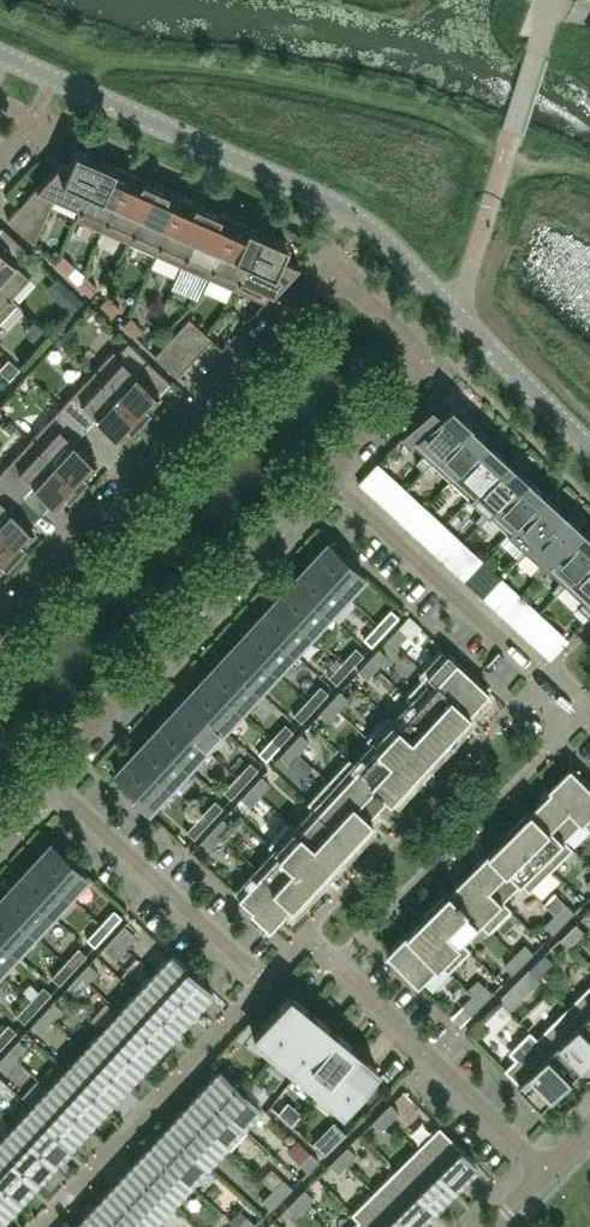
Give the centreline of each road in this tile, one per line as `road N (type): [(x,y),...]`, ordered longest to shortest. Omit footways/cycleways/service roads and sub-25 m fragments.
road 1 (residential): [(321,474),(425,359),(328,267),(0,625)]
road 2 (residential): [(42,776),(321,474)]
road 3 (residential): [(546,1170),(338,961)]
road 4 (residential): [(253,970),(42,776)]
road 5 (residential): [(321,474),(531,664)]

